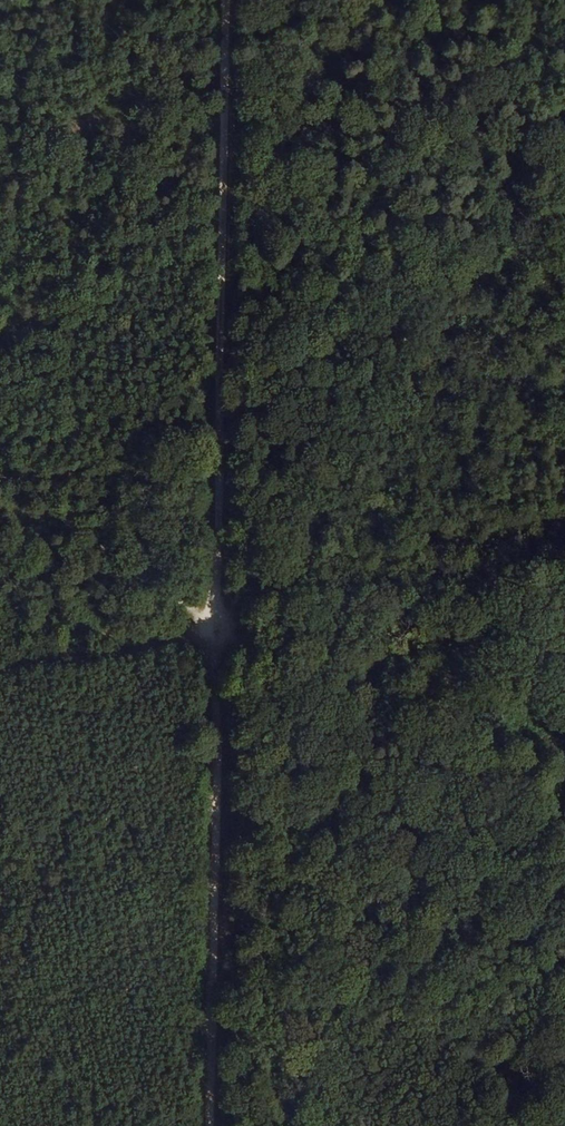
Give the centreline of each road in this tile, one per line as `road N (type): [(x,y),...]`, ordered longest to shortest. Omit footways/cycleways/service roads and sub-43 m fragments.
road 1 (track): [(224,0),(214,629)]
road 2 (track): [(564,119),(347,465),(214,629)]
road 3 (track): [(214,629),(210,1125)]
road 4 (track): [(564,581),(214,629)]
road 5 (track): [(214,629),(0,473)]
road 6 (track): [(214,629),(0,664)]

